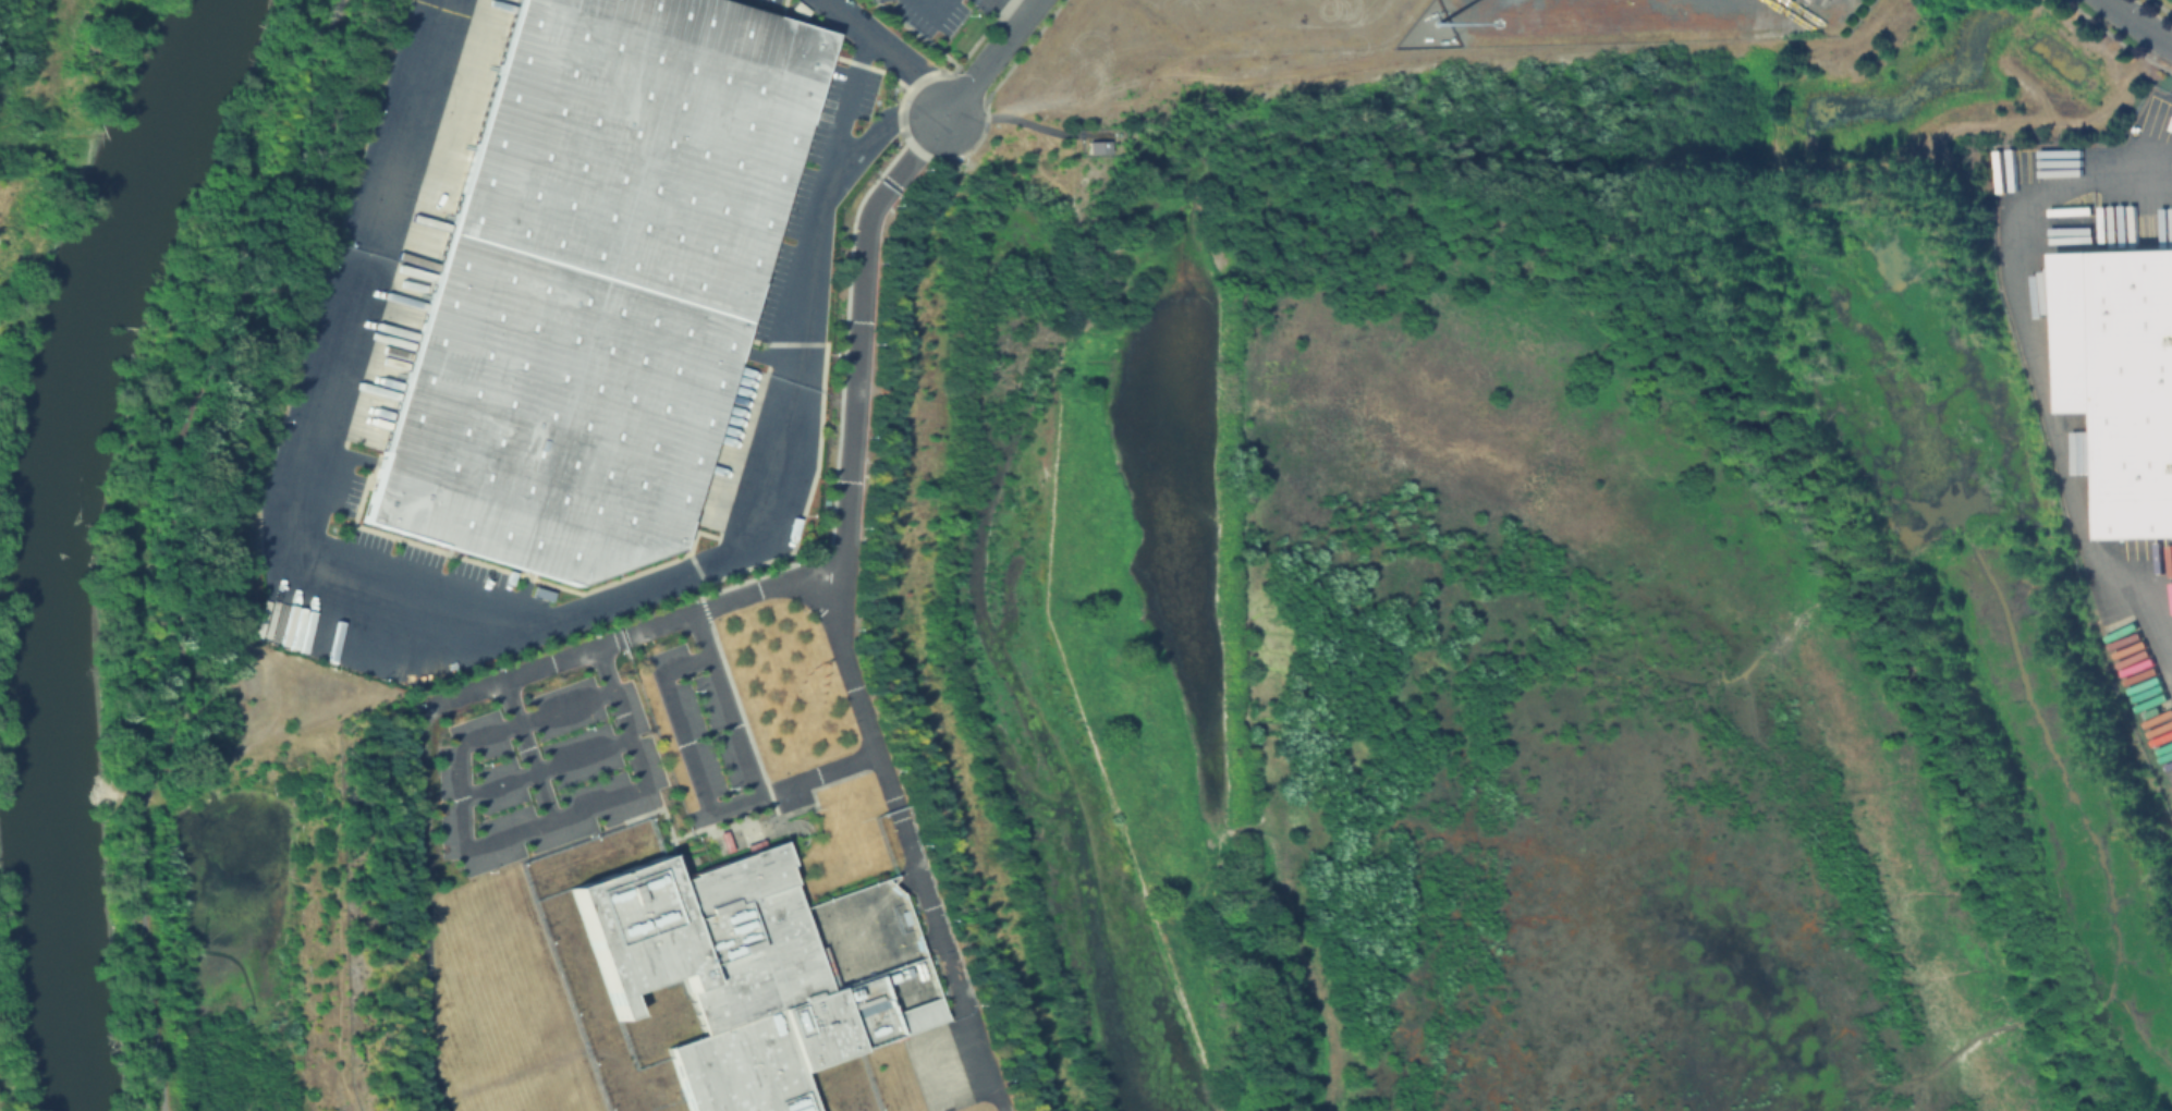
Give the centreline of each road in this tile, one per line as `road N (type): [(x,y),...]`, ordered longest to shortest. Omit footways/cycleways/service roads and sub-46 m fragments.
road 1 (residential): [(947,121),(1040,0)]

